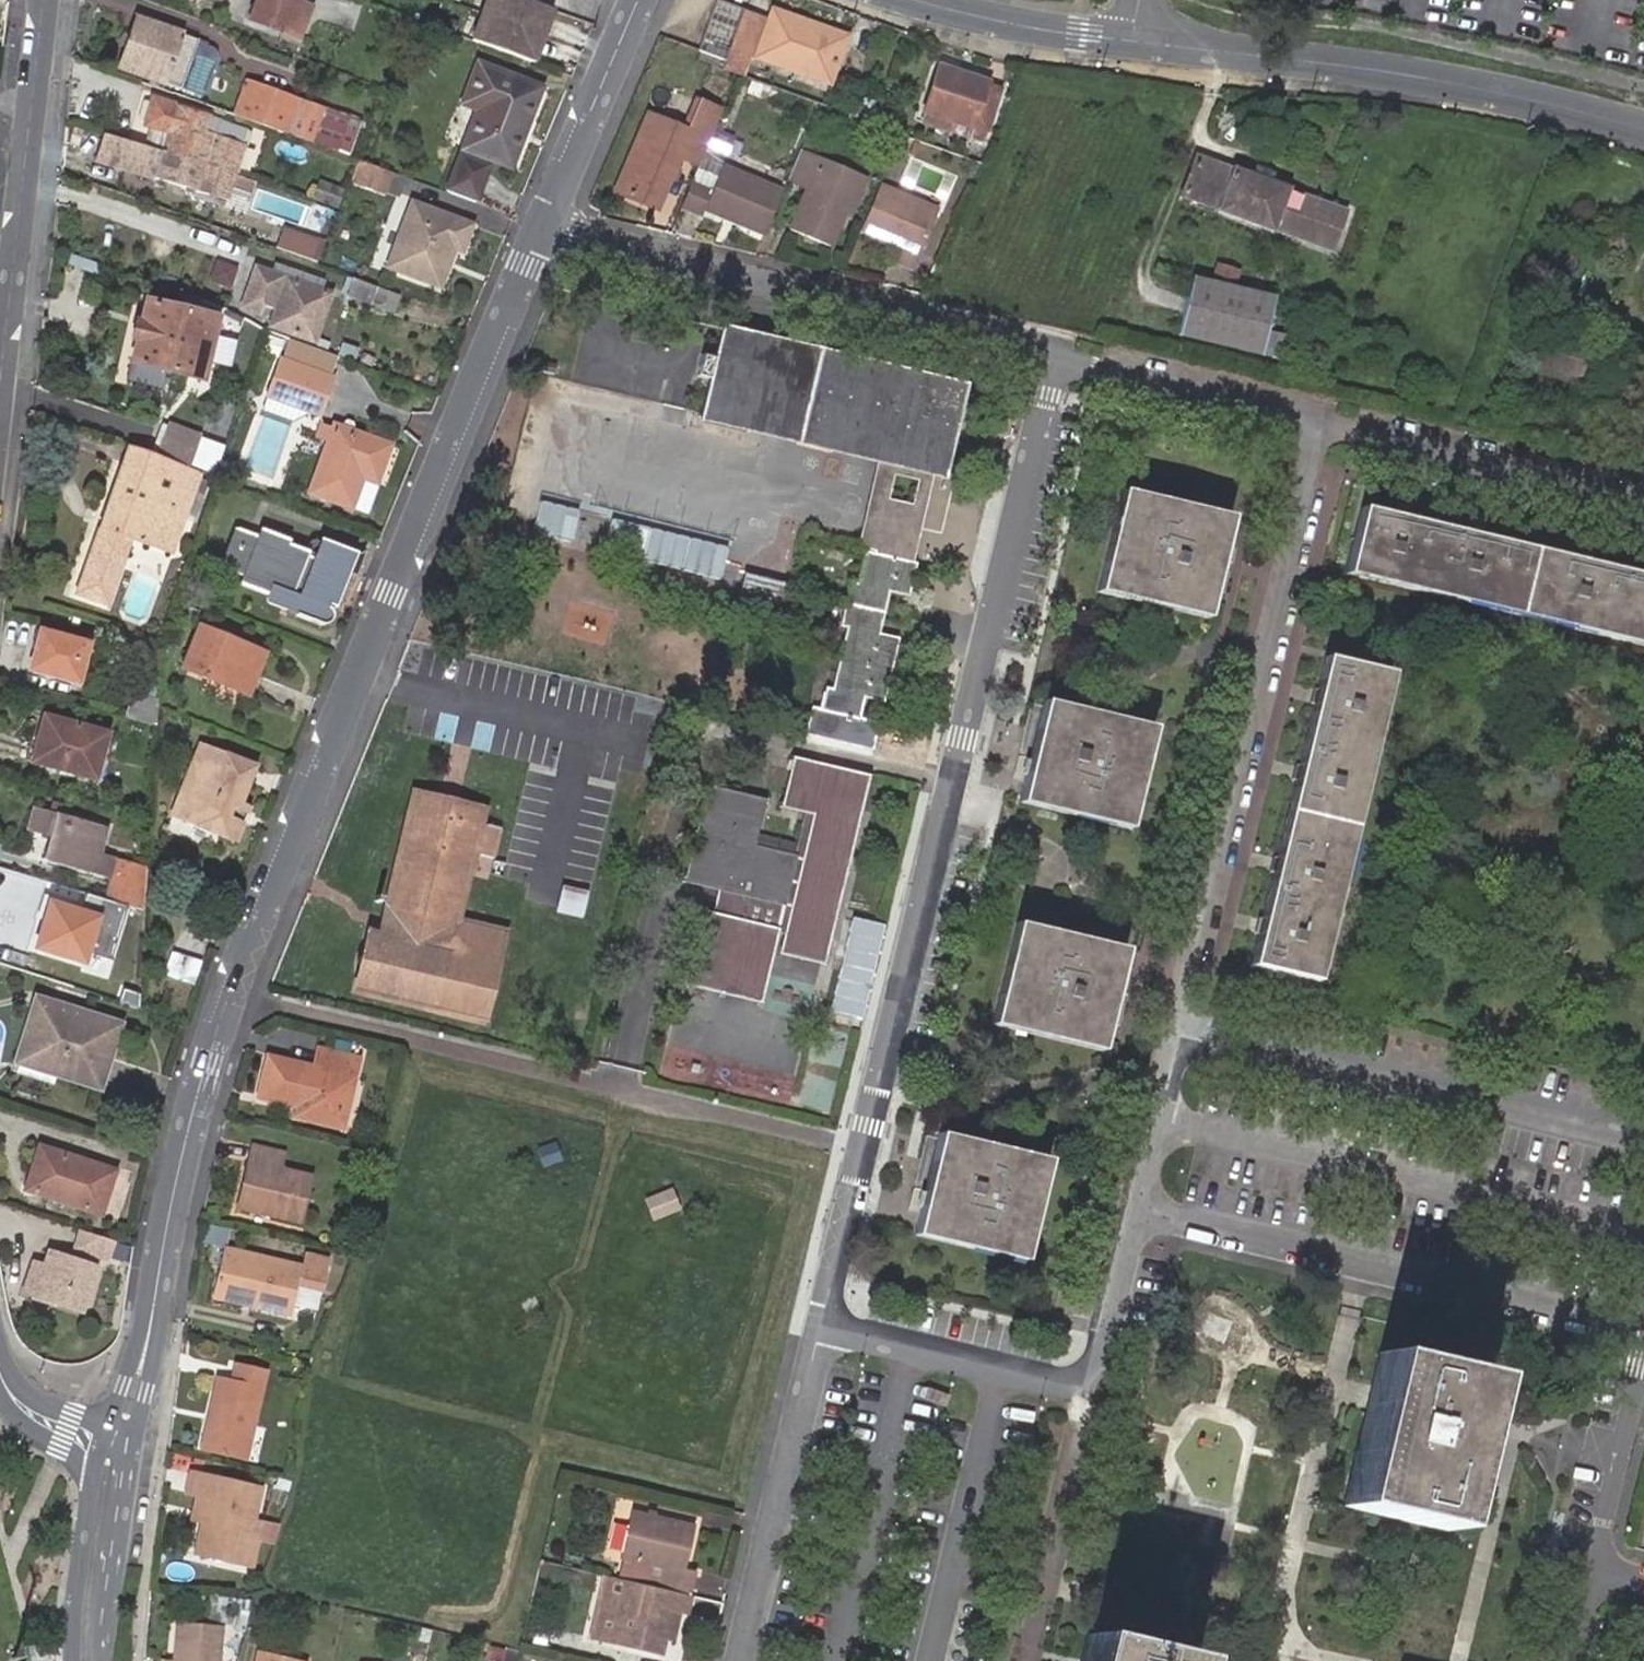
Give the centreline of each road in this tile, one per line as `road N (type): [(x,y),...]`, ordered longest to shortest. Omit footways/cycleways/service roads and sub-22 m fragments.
road 1 (residential): [(123,1450),(211,1046),(544,226)]
road 2 (residential): [(1053,353),(819,1328)]
road 3 (residential): [(819,1328),(1045,1381),(1075,1380),(1098,1356),(1176,1024)]
road 4 (residential): [(1176,1024),(1320,420)]
road 5 (residential): [(1053,353),(544,226)]
road 6 (residential): [(1132,40),(1359,68),(1643,128)]
road 7 (residential): [(1176,1024),(1643,1141)]
road 8 (residential): [(0,391),(45,0)]
road 9 (residential): [(1563,1660),(1643,1311)]
road 10 (residential): [(739,1660),(819,1328)]
road 11 (residential): [(1643,501),(1320,420)]
road 12 (residential): [(1320,420),(1053,353)]
road 13 (residential): [(544,226),(638,0)]
road 14 (residential): [(919,0),(999,23),(1132,40)]
road 15 (residential): [(90,1660),(123,1450)]
road 16 (residential): [(123,1450),(29,1413),(0,1372)]

